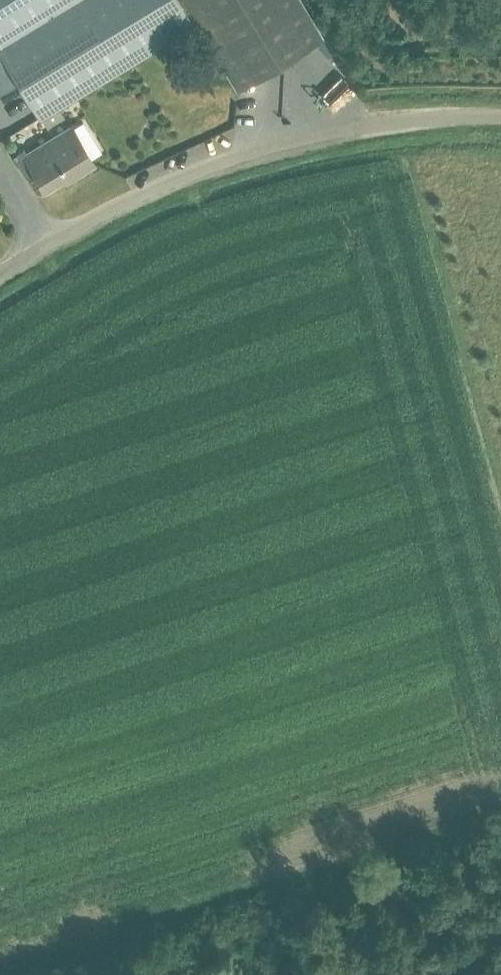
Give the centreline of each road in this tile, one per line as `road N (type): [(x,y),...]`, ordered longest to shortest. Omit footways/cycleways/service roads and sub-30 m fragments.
road 1 (unclassified): [(500,115),(369,118),(246,149),(124,199),(0,276)]

